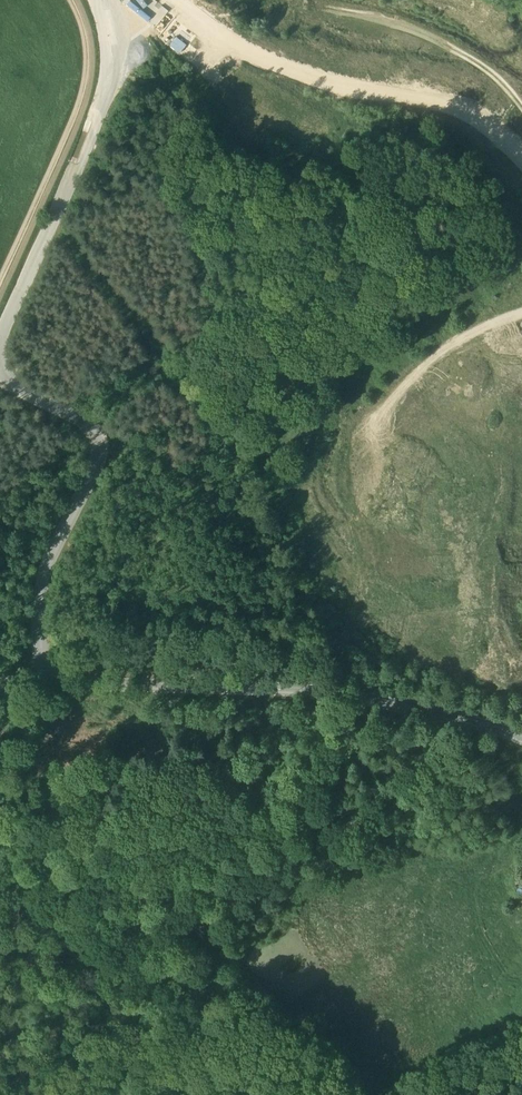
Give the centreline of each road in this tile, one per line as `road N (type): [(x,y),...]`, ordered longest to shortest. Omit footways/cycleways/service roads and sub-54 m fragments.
road 1 (tertiary): [(521,739),(348,694),(0,679)]
road 2 (track): [(71,0),(85,40),(84,81),(0,279)]

